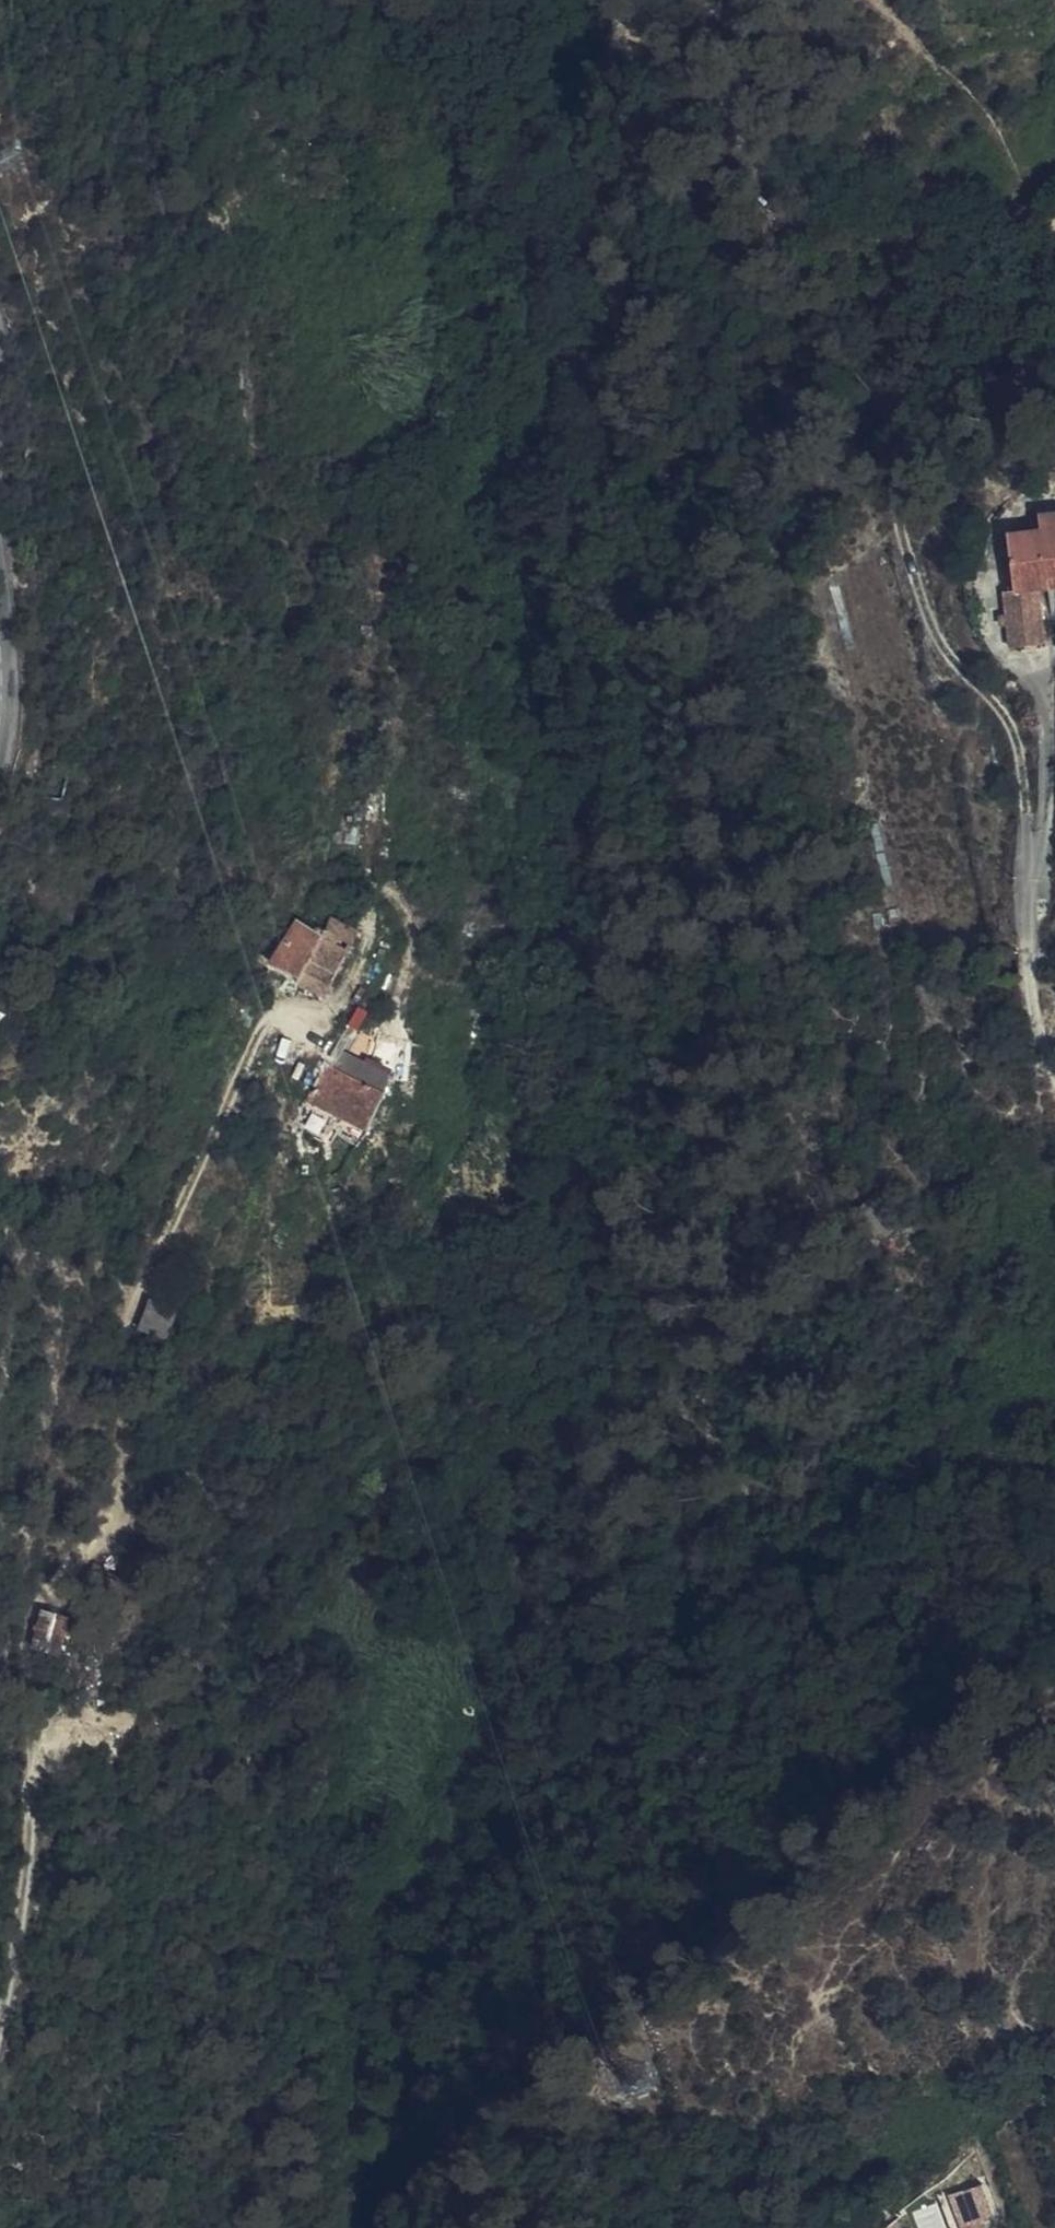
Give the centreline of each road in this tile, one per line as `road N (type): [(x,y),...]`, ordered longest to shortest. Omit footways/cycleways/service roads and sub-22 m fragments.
road 1 (unclassified): [(903,531),(939,644),(1014,725),(1026,829),(1025,988),(1054,1057)]

